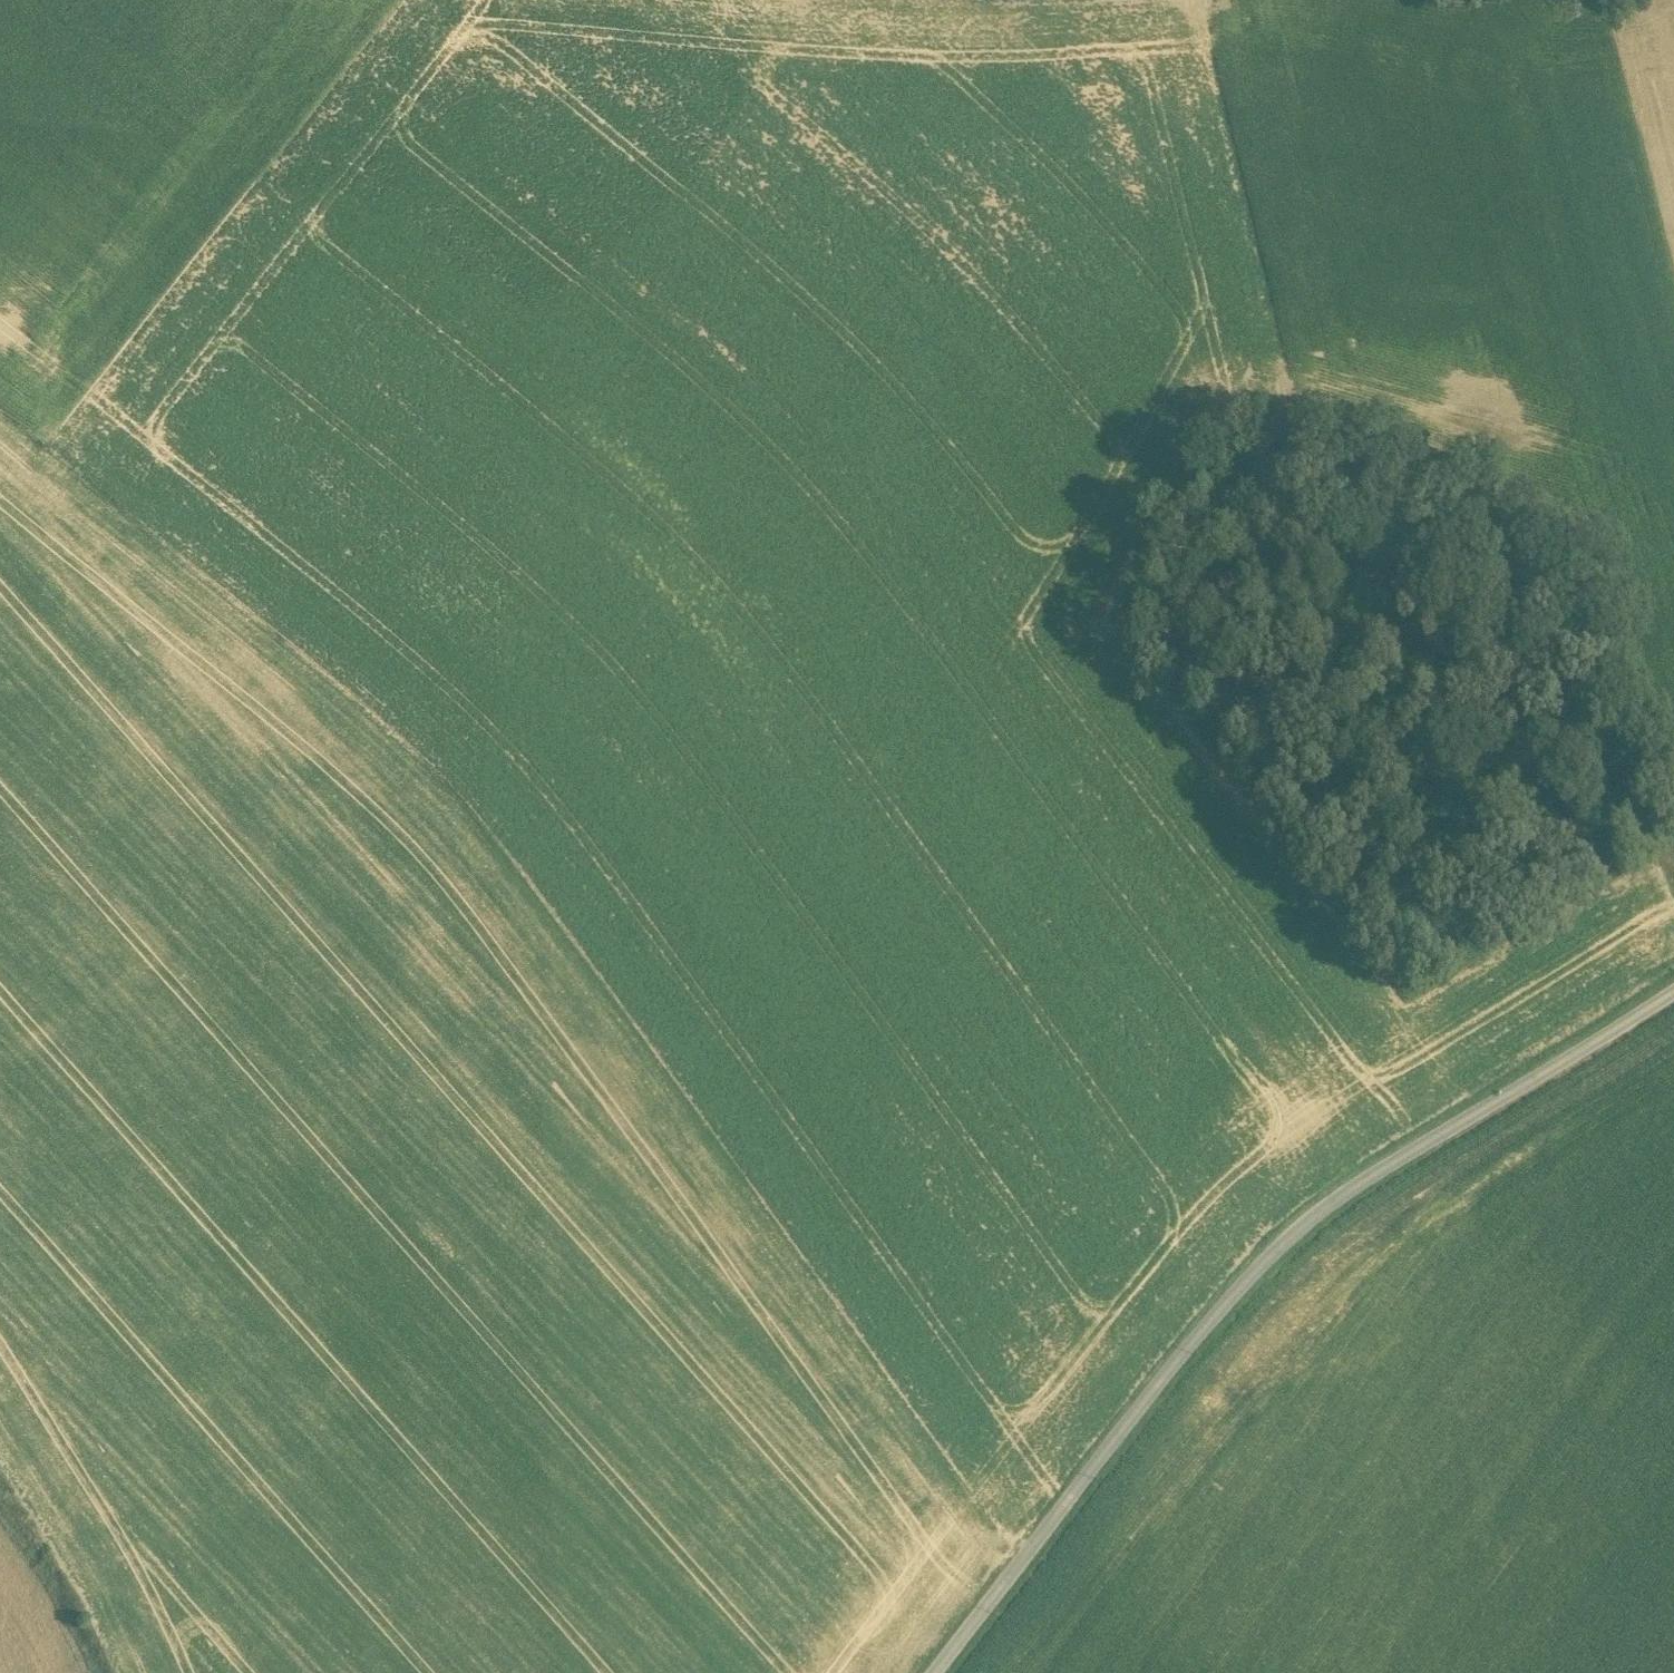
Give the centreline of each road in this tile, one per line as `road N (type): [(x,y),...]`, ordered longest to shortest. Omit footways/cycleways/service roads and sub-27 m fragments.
road 1 (unclassified): [(1673,993),(1311,1213),(1222,1307),(940,1672)]

